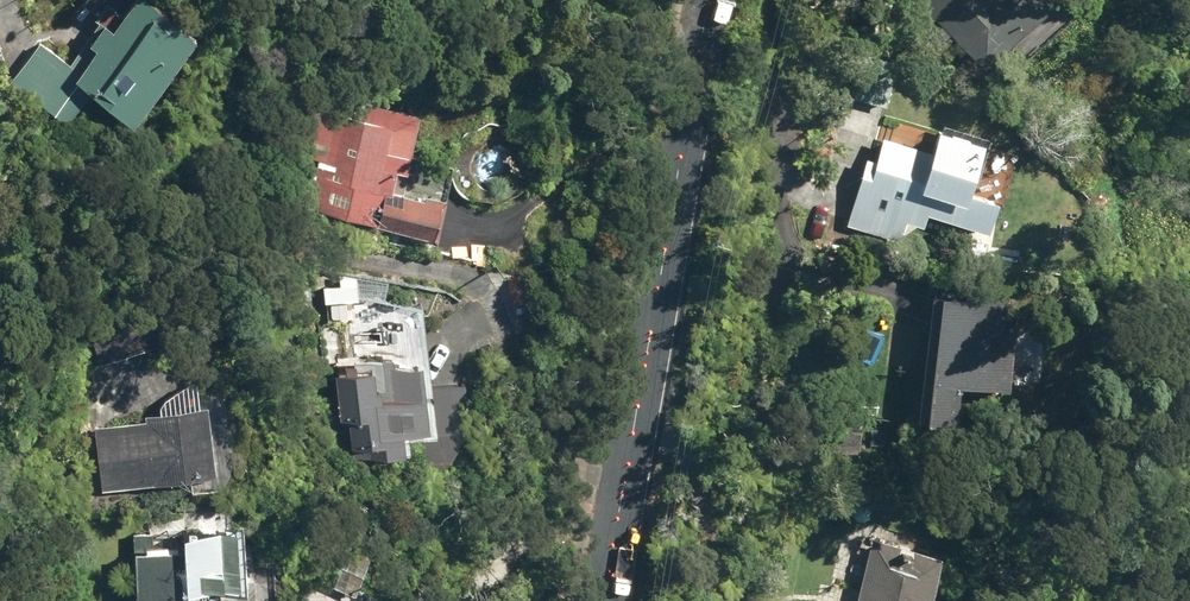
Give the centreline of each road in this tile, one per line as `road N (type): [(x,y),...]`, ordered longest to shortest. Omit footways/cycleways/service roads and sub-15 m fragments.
road 1 (residential): [(718,0),(687,112),(602,600)]

